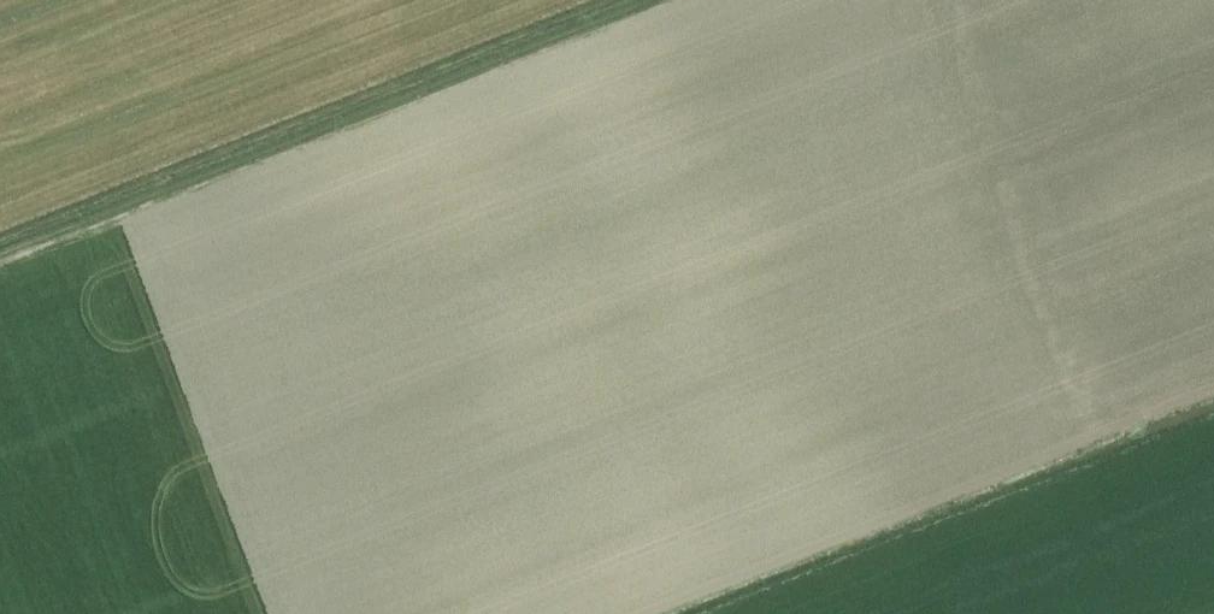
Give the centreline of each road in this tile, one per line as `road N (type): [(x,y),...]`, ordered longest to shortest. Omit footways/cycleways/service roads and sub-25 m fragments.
road 1 (track): [(0,273),(688,0)]

